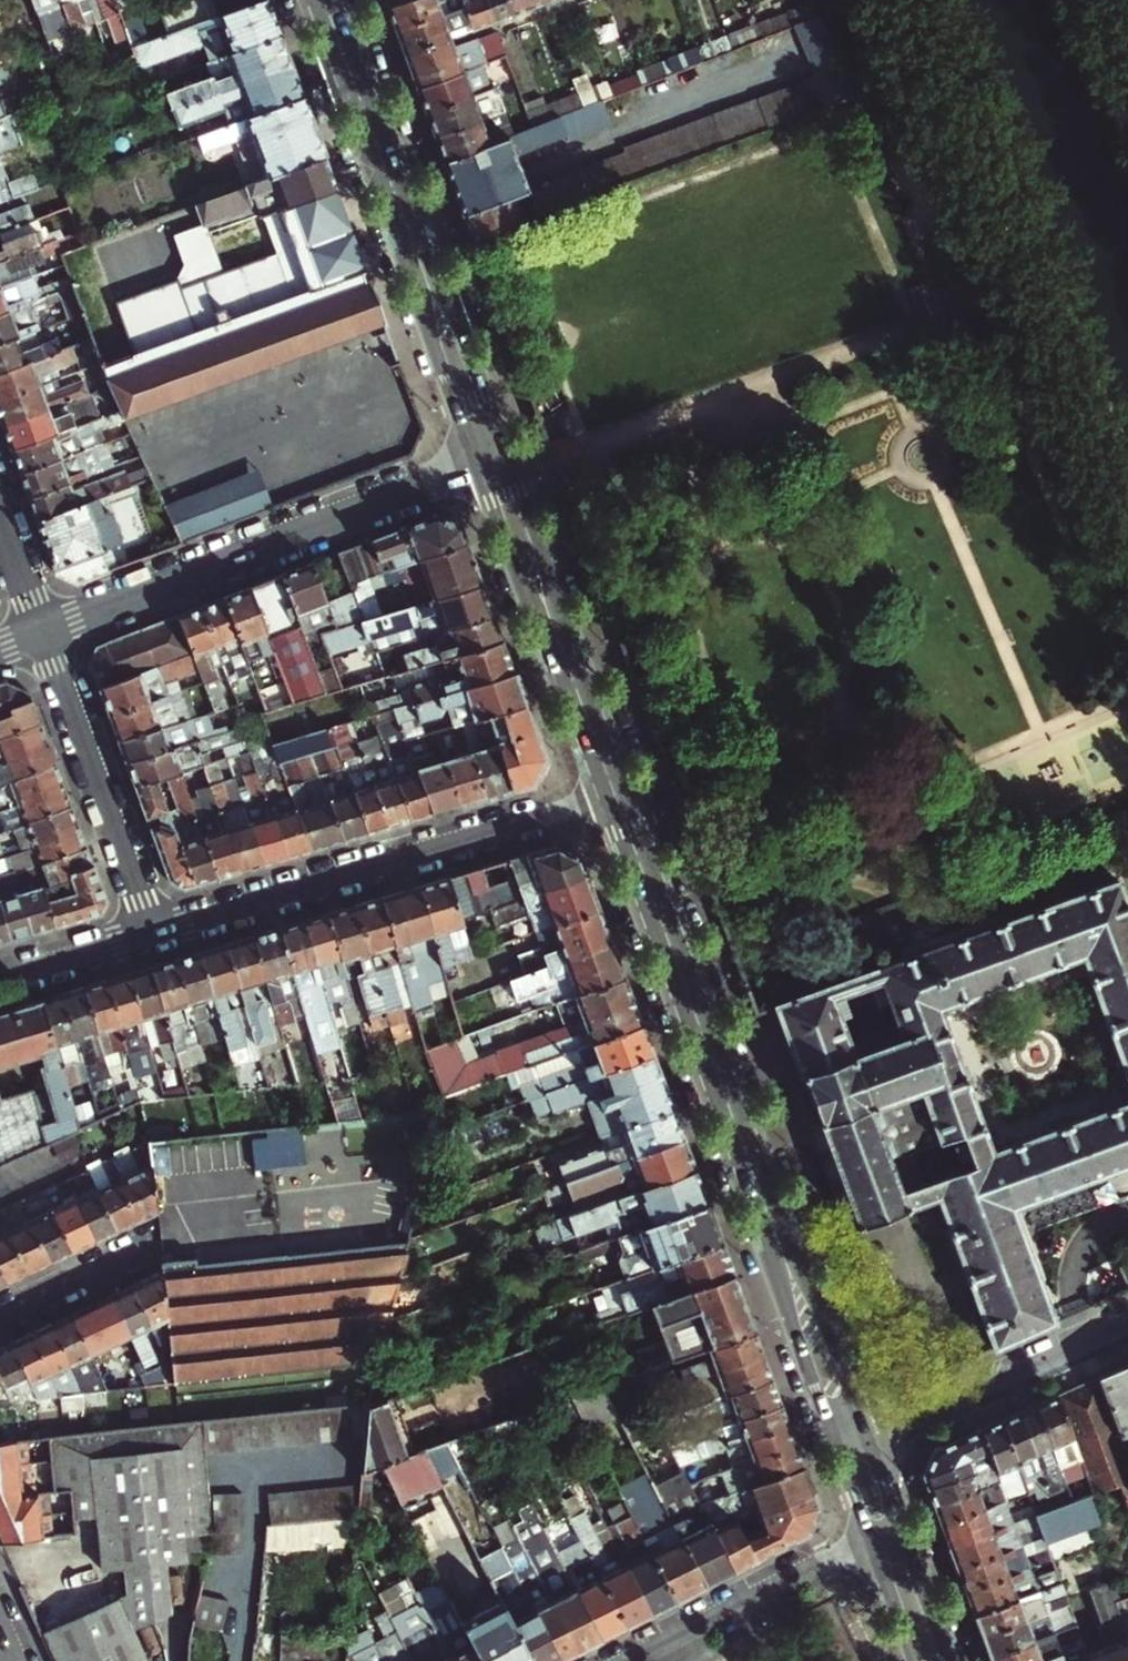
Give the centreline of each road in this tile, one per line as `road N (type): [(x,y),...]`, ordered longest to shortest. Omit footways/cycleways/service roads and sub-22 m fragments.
road 1 (secondary): [(324,0),(493,461)]
road 2 (residential): [(493,461),(43,636)]
road 3 (residential): [(155,930),(615,793)]
road 4 (secondary): [(615,793),(770,1217)]
road 5 (secondary): [(493,461),(615,793)]
road 6 (residential): [(155,930),(43,636)]
road 7 (residential): [(1127,1330),(869,1441)]
road 8 (residential): [(871,1542),(632,1660)]
road 9 (secondary): [(770,1217),(789,1313),(839,1454)]
road 10 (secondary): [(869,1441),(817,1302),(770,1217)]
road 11 (residential): [(0,1316),(159,1239)]
road 12 (residential): [(0,976),(155,930)]
road 13 (secondary): [(950,1660),(902,1531)]
road 14 (secondary): [(871,1542),(915,1660)]
road 15 (residential): [(43,636),(0,522)]

